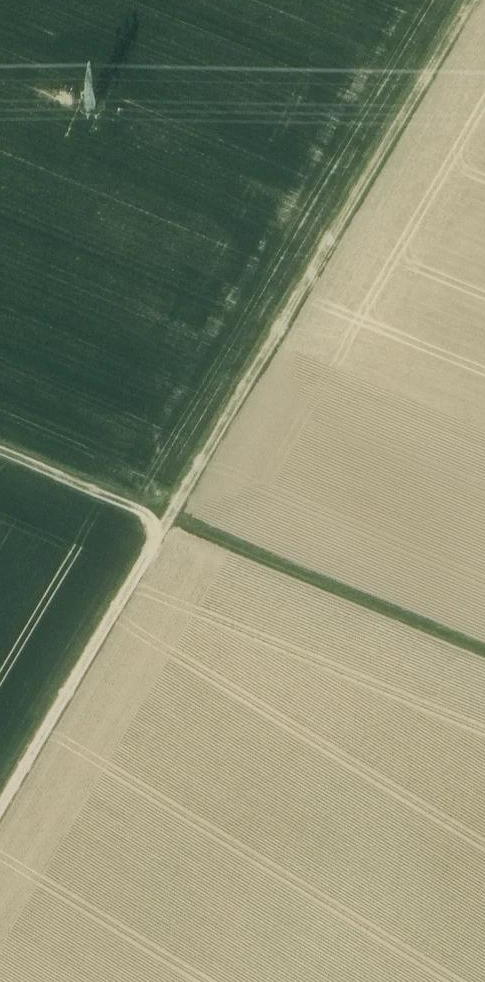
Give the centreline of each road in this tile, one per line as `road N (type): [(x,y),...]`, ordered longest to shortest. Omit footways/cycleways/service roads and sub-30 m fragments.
road 1 (track): [(0,814),(475,0)]
road 2 (track): [(484,634),(0,440)]

